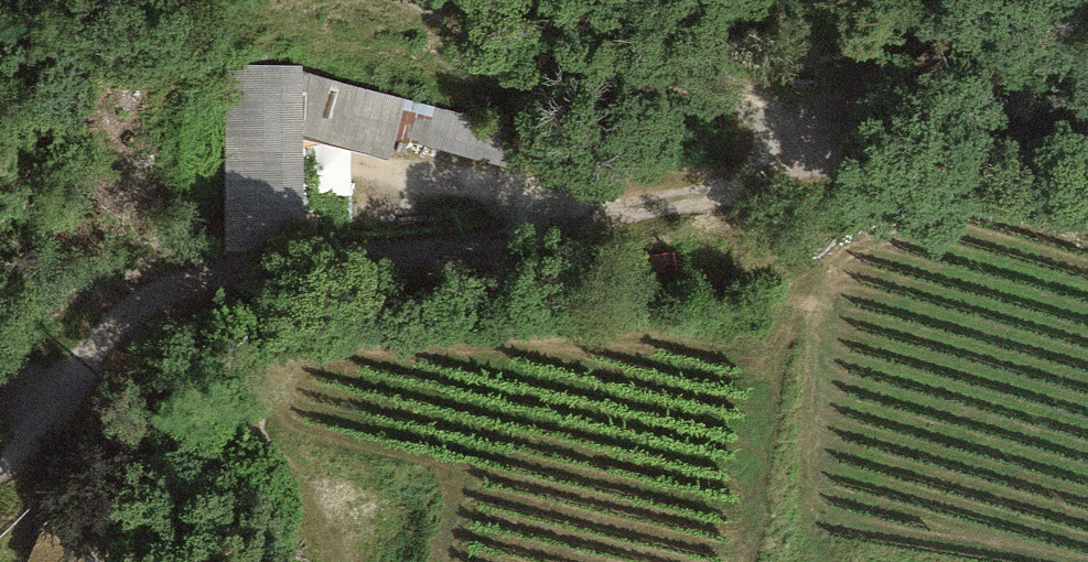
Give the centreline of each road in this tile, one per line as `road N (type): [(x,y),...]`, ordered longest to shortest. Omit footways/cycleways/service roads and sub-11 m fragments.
road 1 (track): [(0,459),(37,438),(84,366),(139,313),(252,271),(707,200),(761,180),(773,138),(738,98),(557,65),(413,0)]
road 2 (track): [(773,138),(1087,205)]

